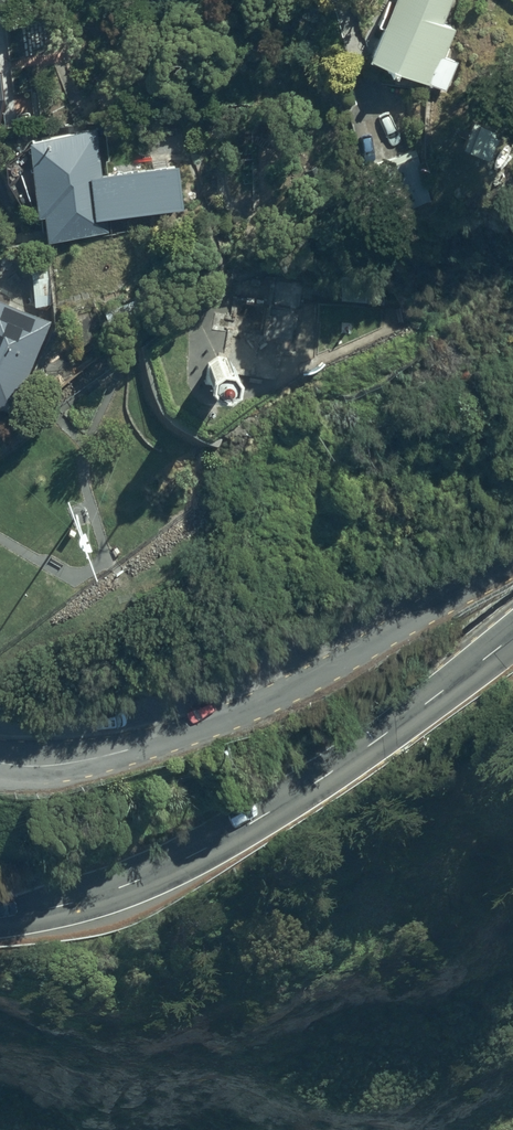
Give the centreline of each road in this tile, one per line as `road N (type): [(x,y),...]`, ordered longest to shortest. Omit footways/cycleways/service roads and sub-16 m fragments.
road 1 (secondary): [(512,635),(400,725),(240,831),(141,880),(0,917)]
road 2 (residential): [(512,549),(357,658),(233,718),(103,760),(0,763)]

